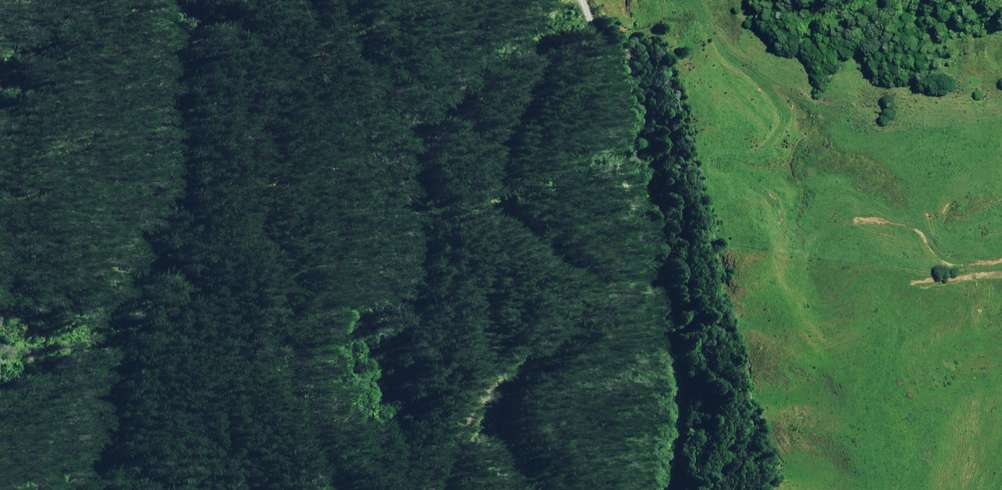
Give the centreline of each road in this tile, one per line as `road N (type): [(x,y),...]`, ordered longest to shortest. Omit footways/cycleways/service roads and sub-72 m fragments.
road 1 (track): [(562,0),(500,134),(491,176),(498,207),(583,274),(584,313),(555,346),(487,397),(425,489)]
road 2 (unclassified): [(668,489),(686,406),(681,359),(664,326),(586,0)]
road 3 (track): [(346,489),(301,424),(292,348)]

